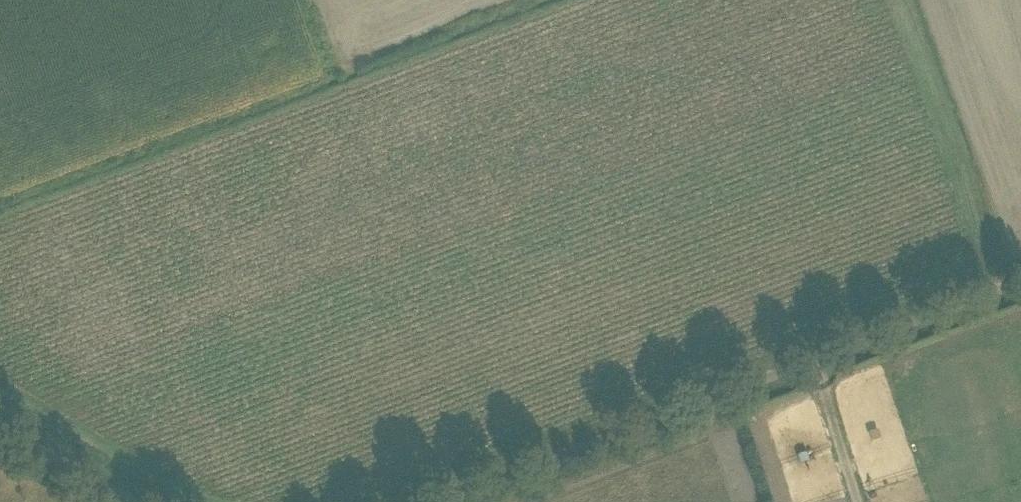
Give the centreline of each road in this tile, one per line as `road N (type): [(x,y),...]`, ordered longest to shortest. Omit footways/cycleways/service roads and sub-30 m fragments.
road 1 (unclassified): [(414,501),(1020,273)]
road 2 (unclassified): [(0,421),(147,501)]

